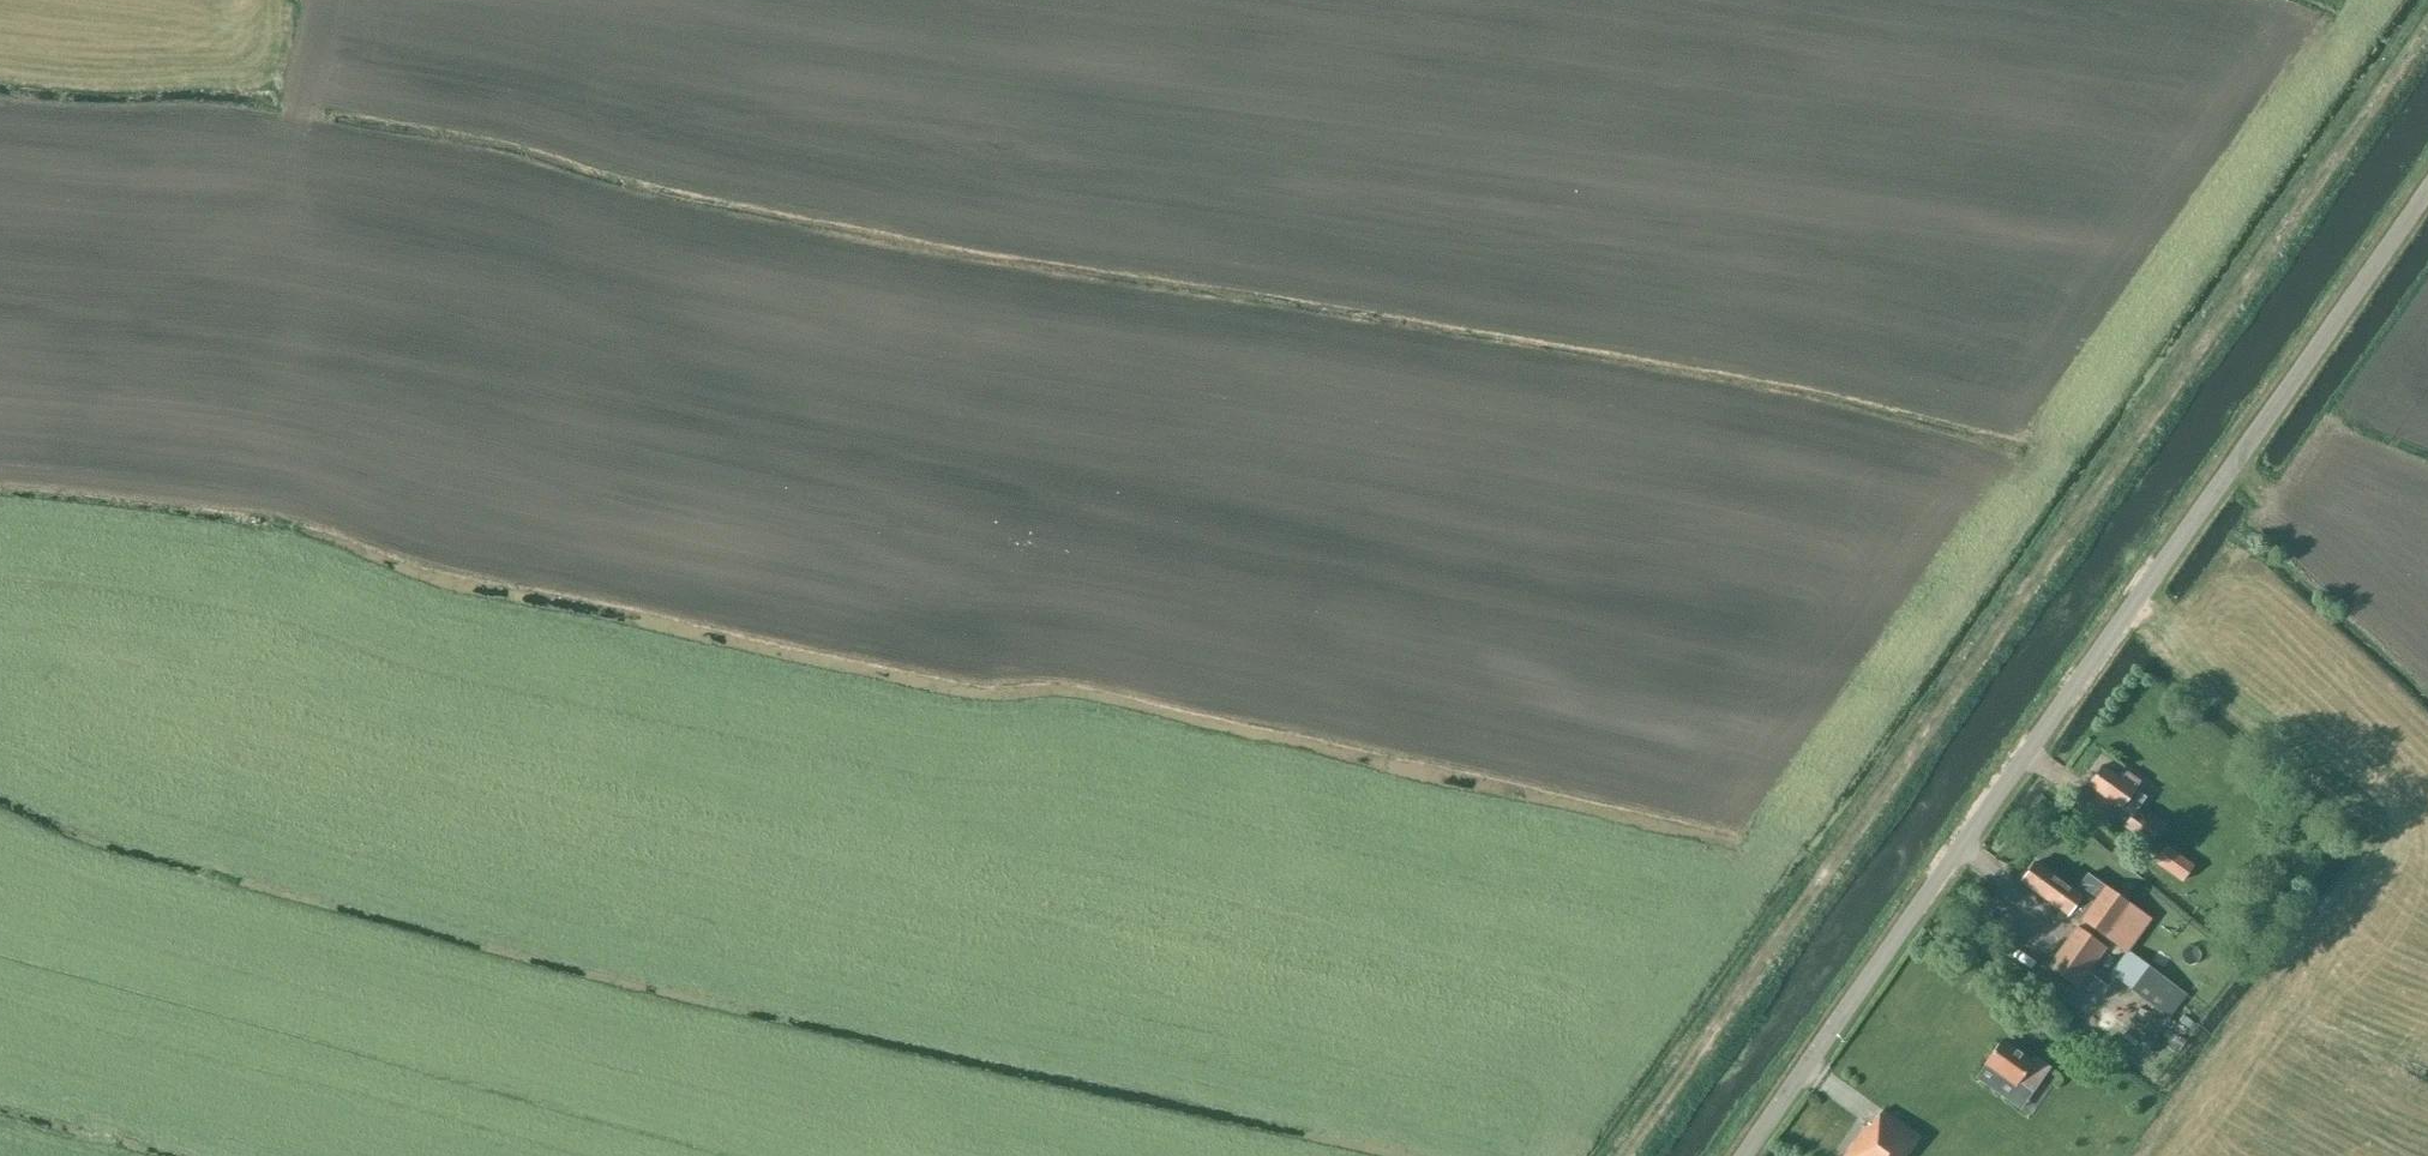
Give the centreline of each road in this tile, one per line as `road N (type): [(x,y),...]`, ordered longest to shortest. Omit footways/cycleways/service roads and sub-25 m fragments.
road 1 (unclassified): [(1745,1155),(2427,186)]

